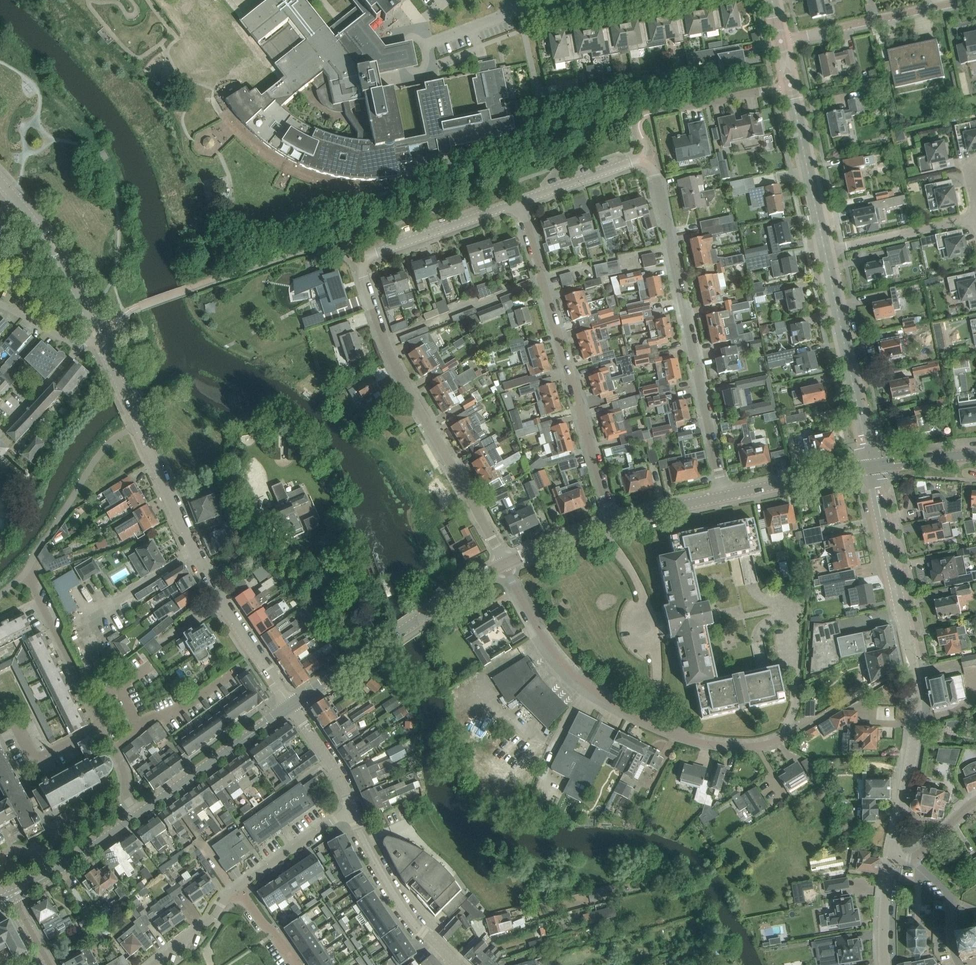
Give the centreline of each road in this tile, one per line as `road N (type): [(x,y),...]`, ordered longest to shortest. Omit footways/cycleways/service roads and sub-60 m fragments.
road 1 (residential): [(504,563),(392,358),(361,269),(363,258),(518,202)]
road 2 (tertiary): [(291,705),(217,596),(96,334)]
road 3 (residential): [(892,856),(914,740),(915,683),(870,467)]
road 4 (residential): [(786,736),(738,747),(697,742),(612,704),(552,650),(504,563)]
road 5 (residential): [(724,495),(651,163)]
road 6 (residential): [(609,523),(518,202)]
road 7 (tertiary): [(291,705),(504,563)]
road 8 (residential): [(870,467),(825,249)]
road 9 (residential): [(781,41),(967,0)]
road 10 (residential): [(457,964),(396,897),(351,809)]
road 11 (tertiary): [(138,814),(291,705)]
road 12 (residential): [(101,726),(25,571)]
road 13 (residential): [(825,249),(790,85)]
road 14 (tertiary): [(96,334),(72,281),(17,200)]
road 15 (tertiary): [(7,898),(138,814)]
road 16 (residential): [(825,249),(975,219)]
road 17 (tertiary): [(724,495),(870,467)]
road 18 (residential): [(518,202),(630,162),(651,163)]
road 19 (residential): [(351,809),(237,887)]
road 20 (residential): [(656,113),(790,85)]
road 21 (residential): [(351,809),(291,705)]
road 22 (residential): [(962,964),(948,896),(914,859)]

